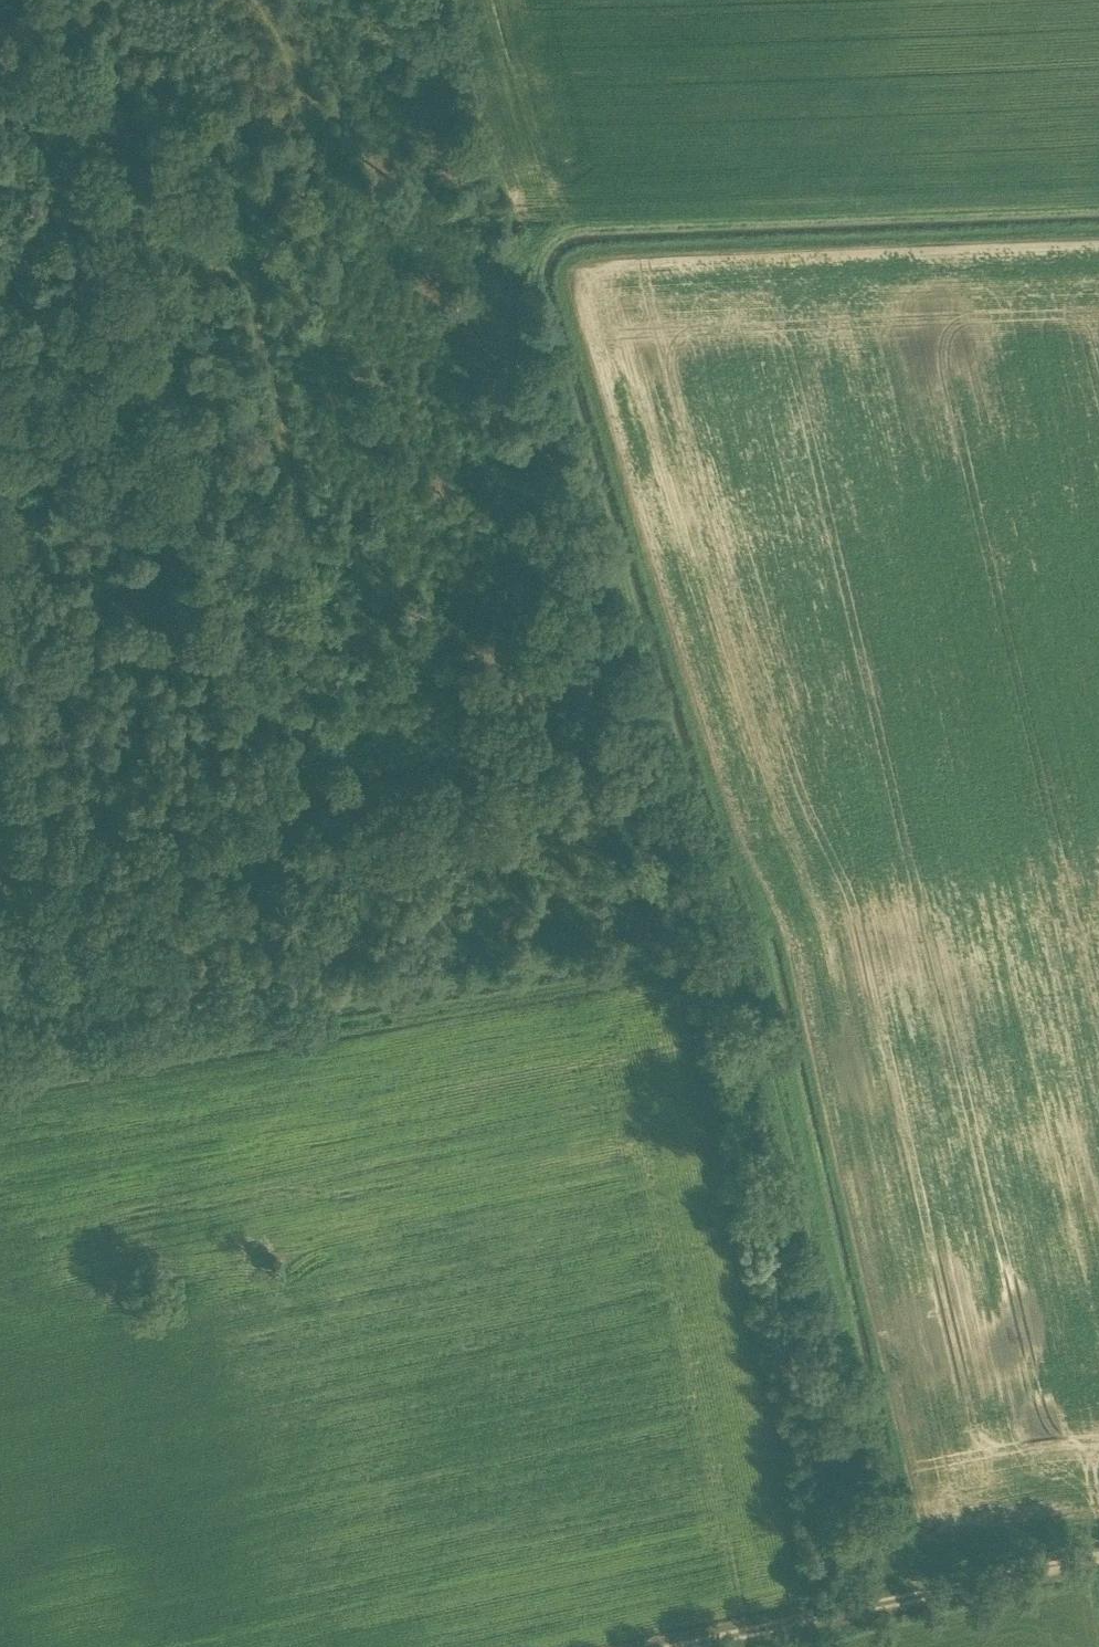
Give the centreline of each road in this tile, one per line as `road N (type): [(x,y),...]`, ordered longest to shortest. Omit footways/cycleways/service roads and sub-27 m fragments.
road 1 (track): [(1094,1565),(719,1646)]

